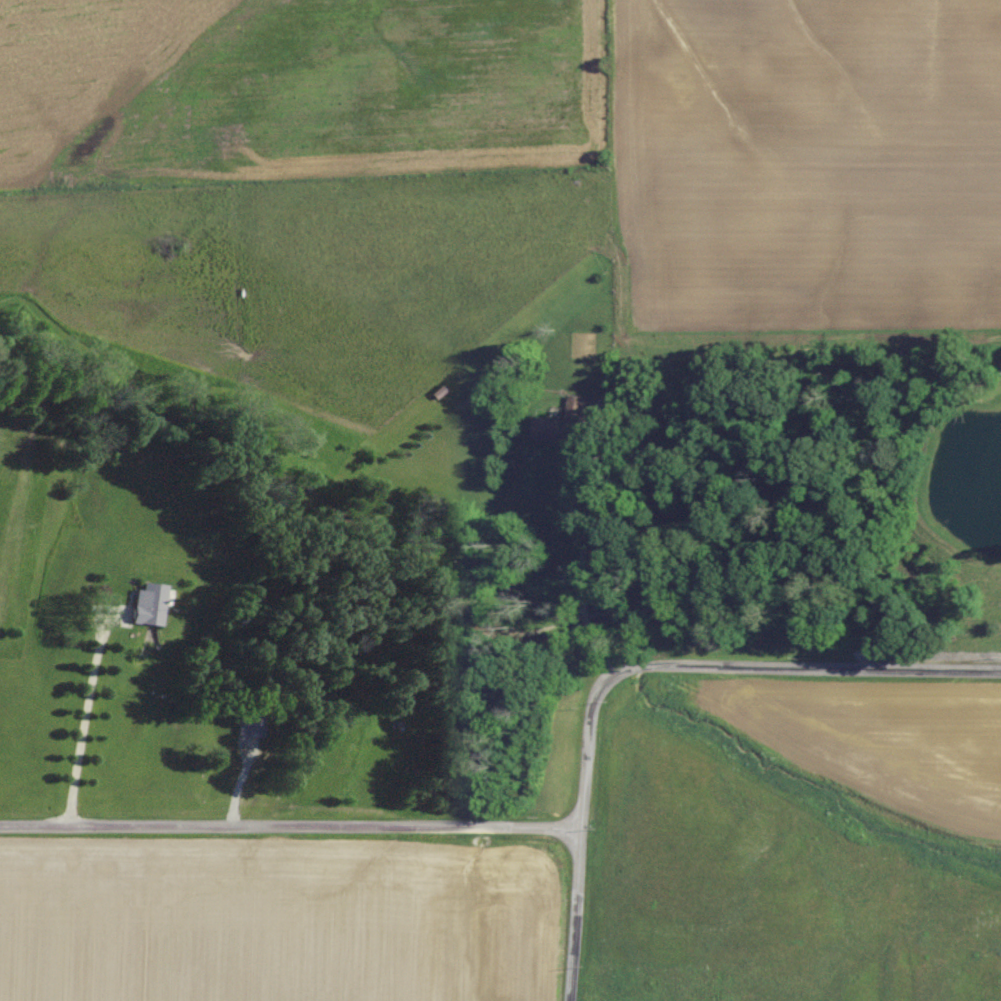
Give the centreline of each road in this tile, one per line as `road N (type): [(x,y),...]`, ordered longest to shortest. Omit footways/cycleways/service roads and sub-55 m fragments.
road 1 (residential): [(580,831),(0,824)]
road 2 (residential): [(574,1000),(592,701),(620,673),(644,668)]
road 3 (residential): [(644,668),(1000,670)]

